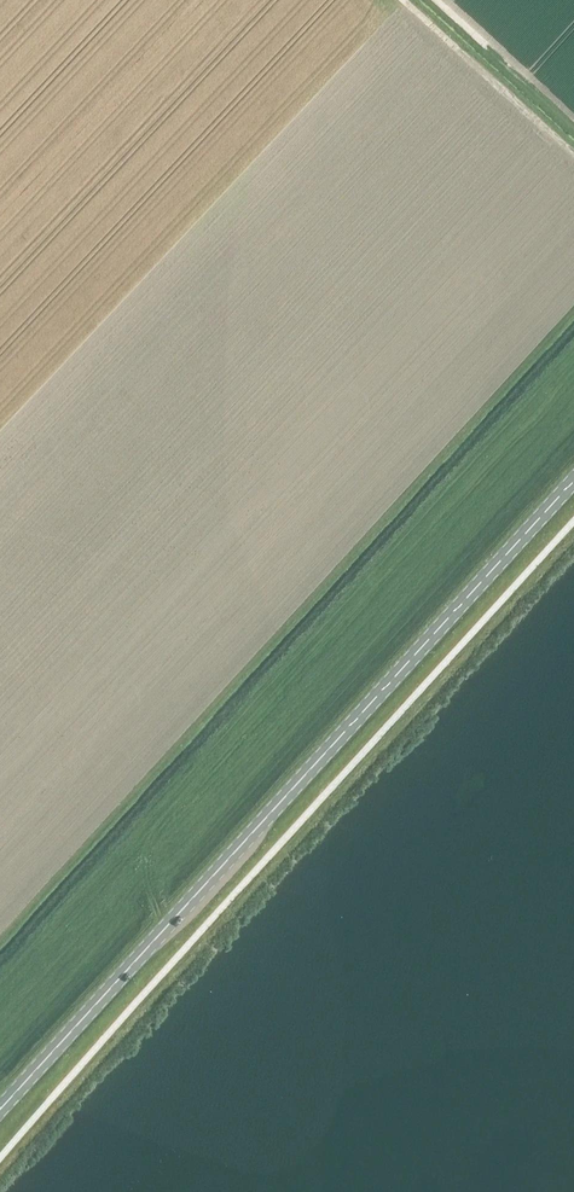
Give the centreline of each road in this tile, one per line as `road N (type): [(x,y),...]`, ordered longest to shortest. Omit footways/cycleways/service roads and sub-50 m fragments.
road 1 (secondary): [(0,1109),(573,480)]

